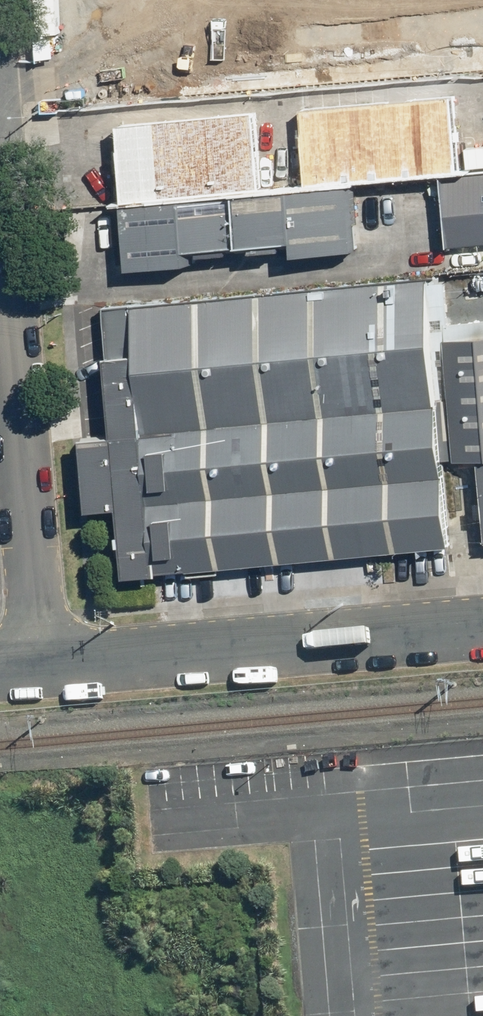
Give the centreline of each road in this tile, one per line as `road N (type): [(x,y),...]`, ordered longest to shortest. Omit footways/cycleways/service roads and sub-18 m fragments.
road 1 (residential): [(0,176),(45,659)]
road 2 (unclassified): [(482,622),(45,659)]

